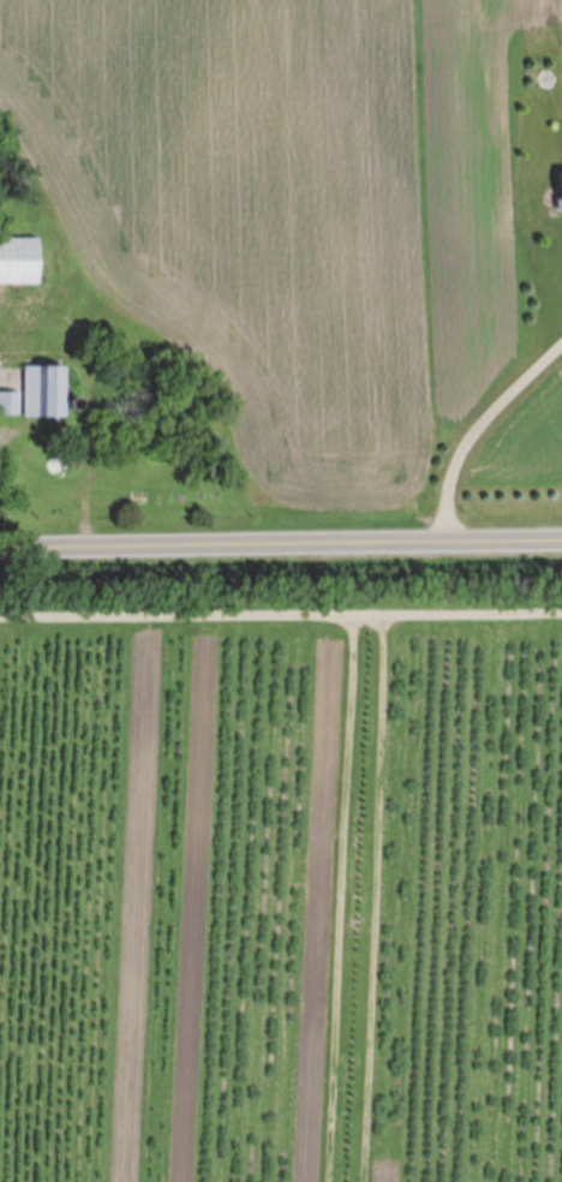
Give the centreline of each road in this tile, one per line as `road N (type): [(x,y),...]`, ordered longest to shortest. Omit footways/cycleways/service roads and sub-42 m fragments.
road 1 (tertiary): [(0,545),(561,539)]

